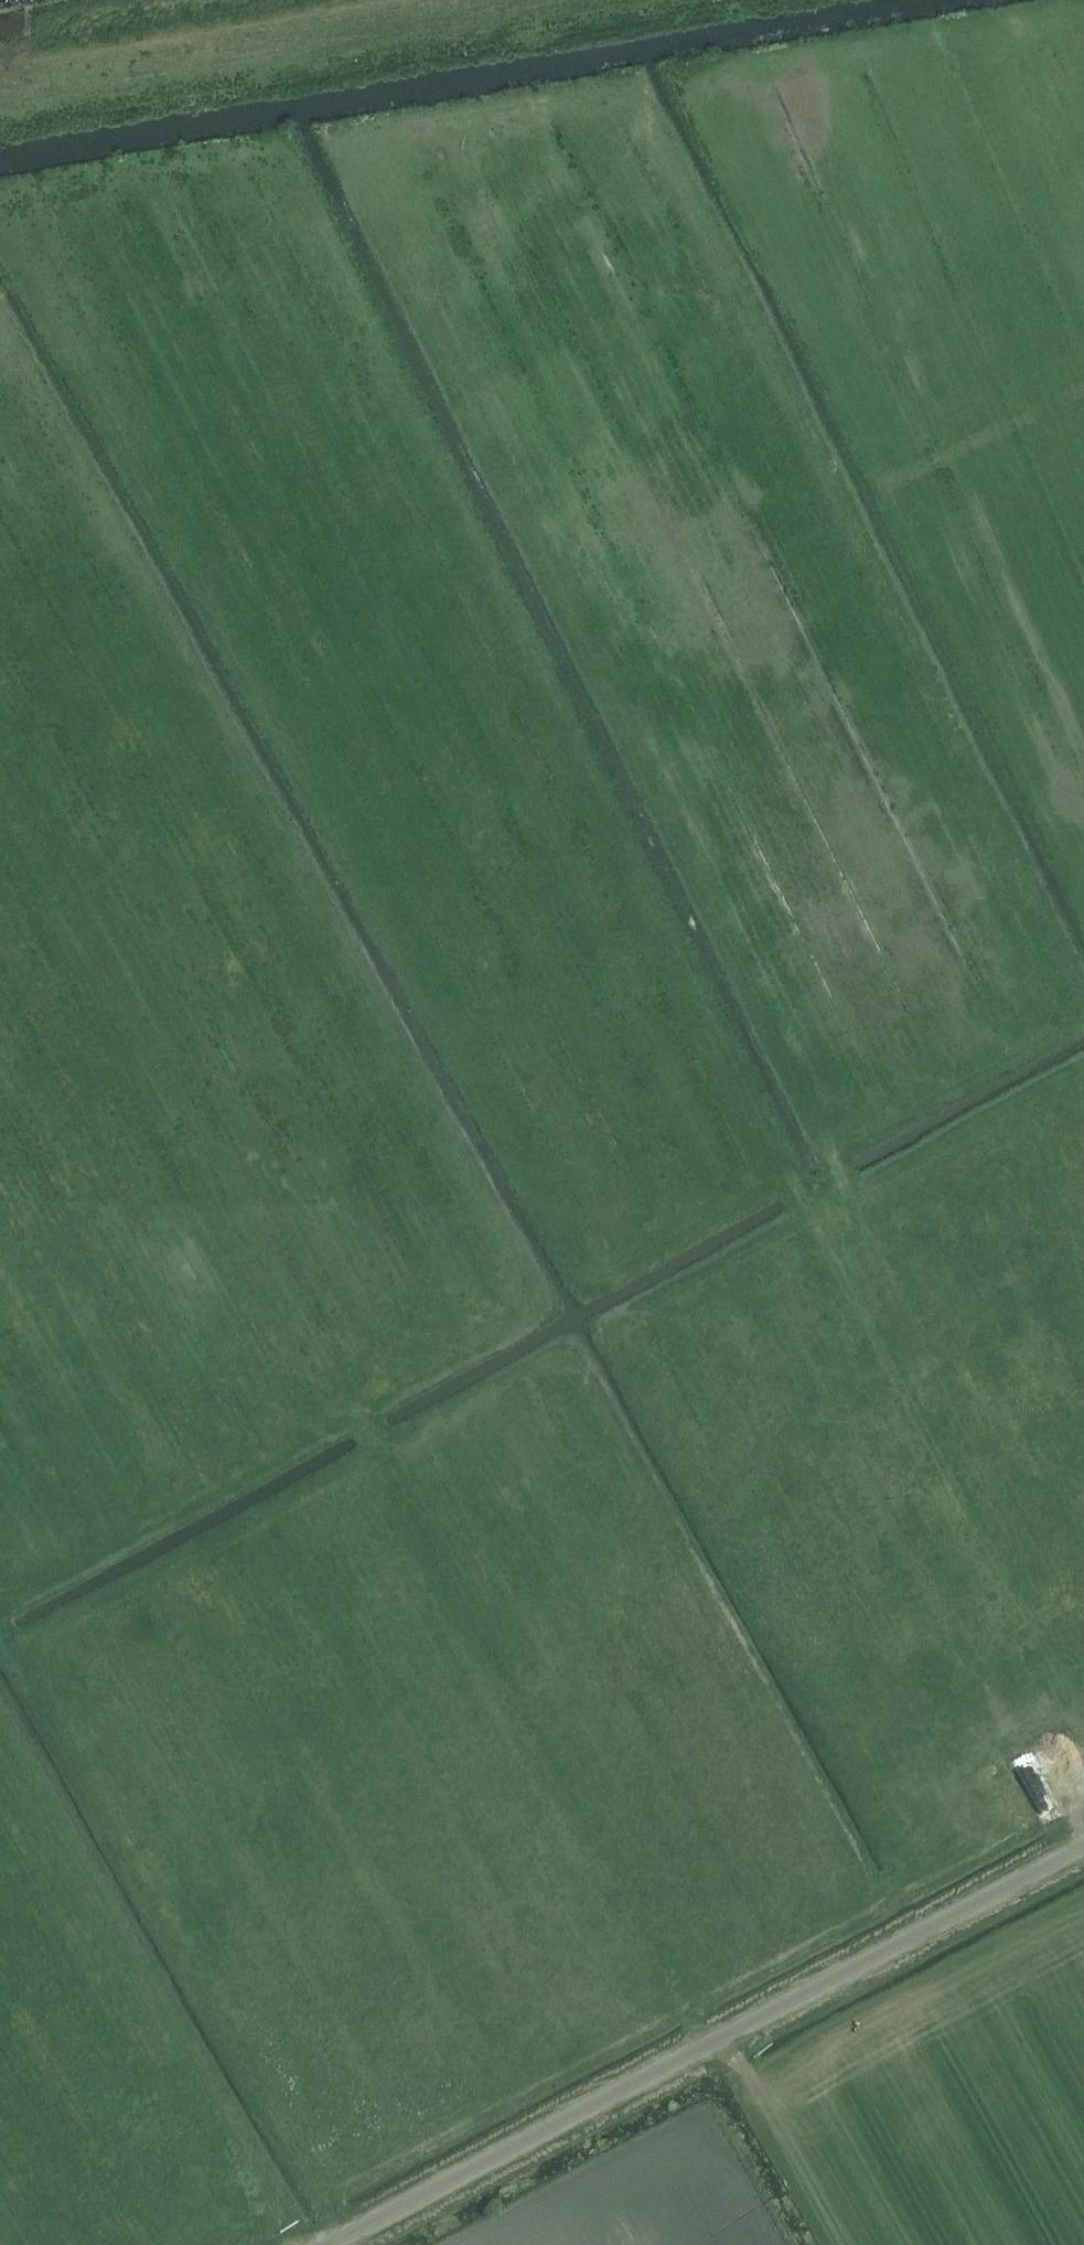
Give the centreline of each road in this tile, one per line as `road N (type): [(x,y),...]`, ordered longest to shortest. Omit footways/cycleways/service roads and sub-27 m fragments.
road 1 (unclassified): [(328,2244),(1083,1846)]

